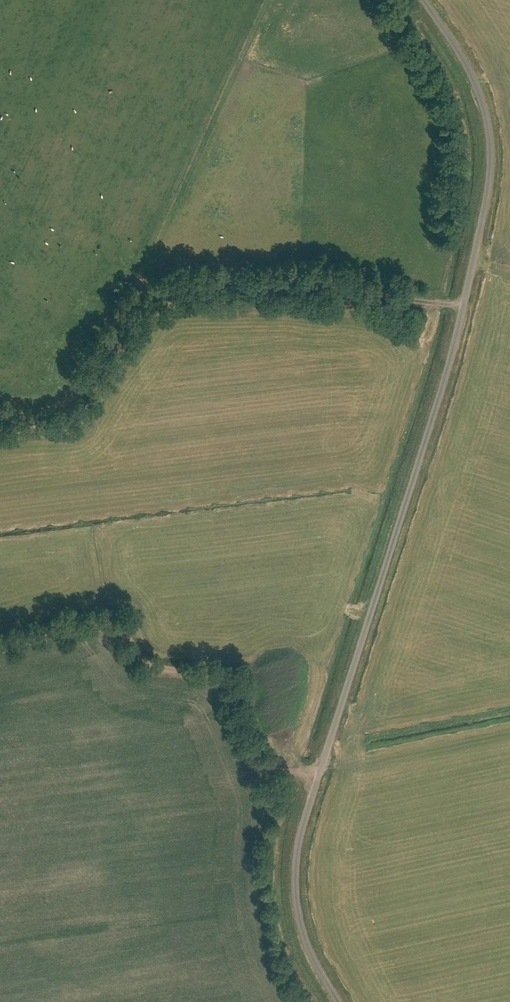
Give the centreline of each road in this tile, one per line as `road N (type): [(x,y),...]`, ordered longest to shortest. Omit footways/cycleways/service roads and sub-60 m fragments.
road 1 (unclassified): [(338,1001),(297,913),(297,839),(455,344),(487,192),(489,139),(480,100),(423,0)]
road 2 (track): [(463,304),(307,278),(185,278),(147,288),(75,400),(63,408),(0,411)]
road 3 (track): [(0,647),(111,626),(149,664),(223,684),(269,771),(315,775)]

